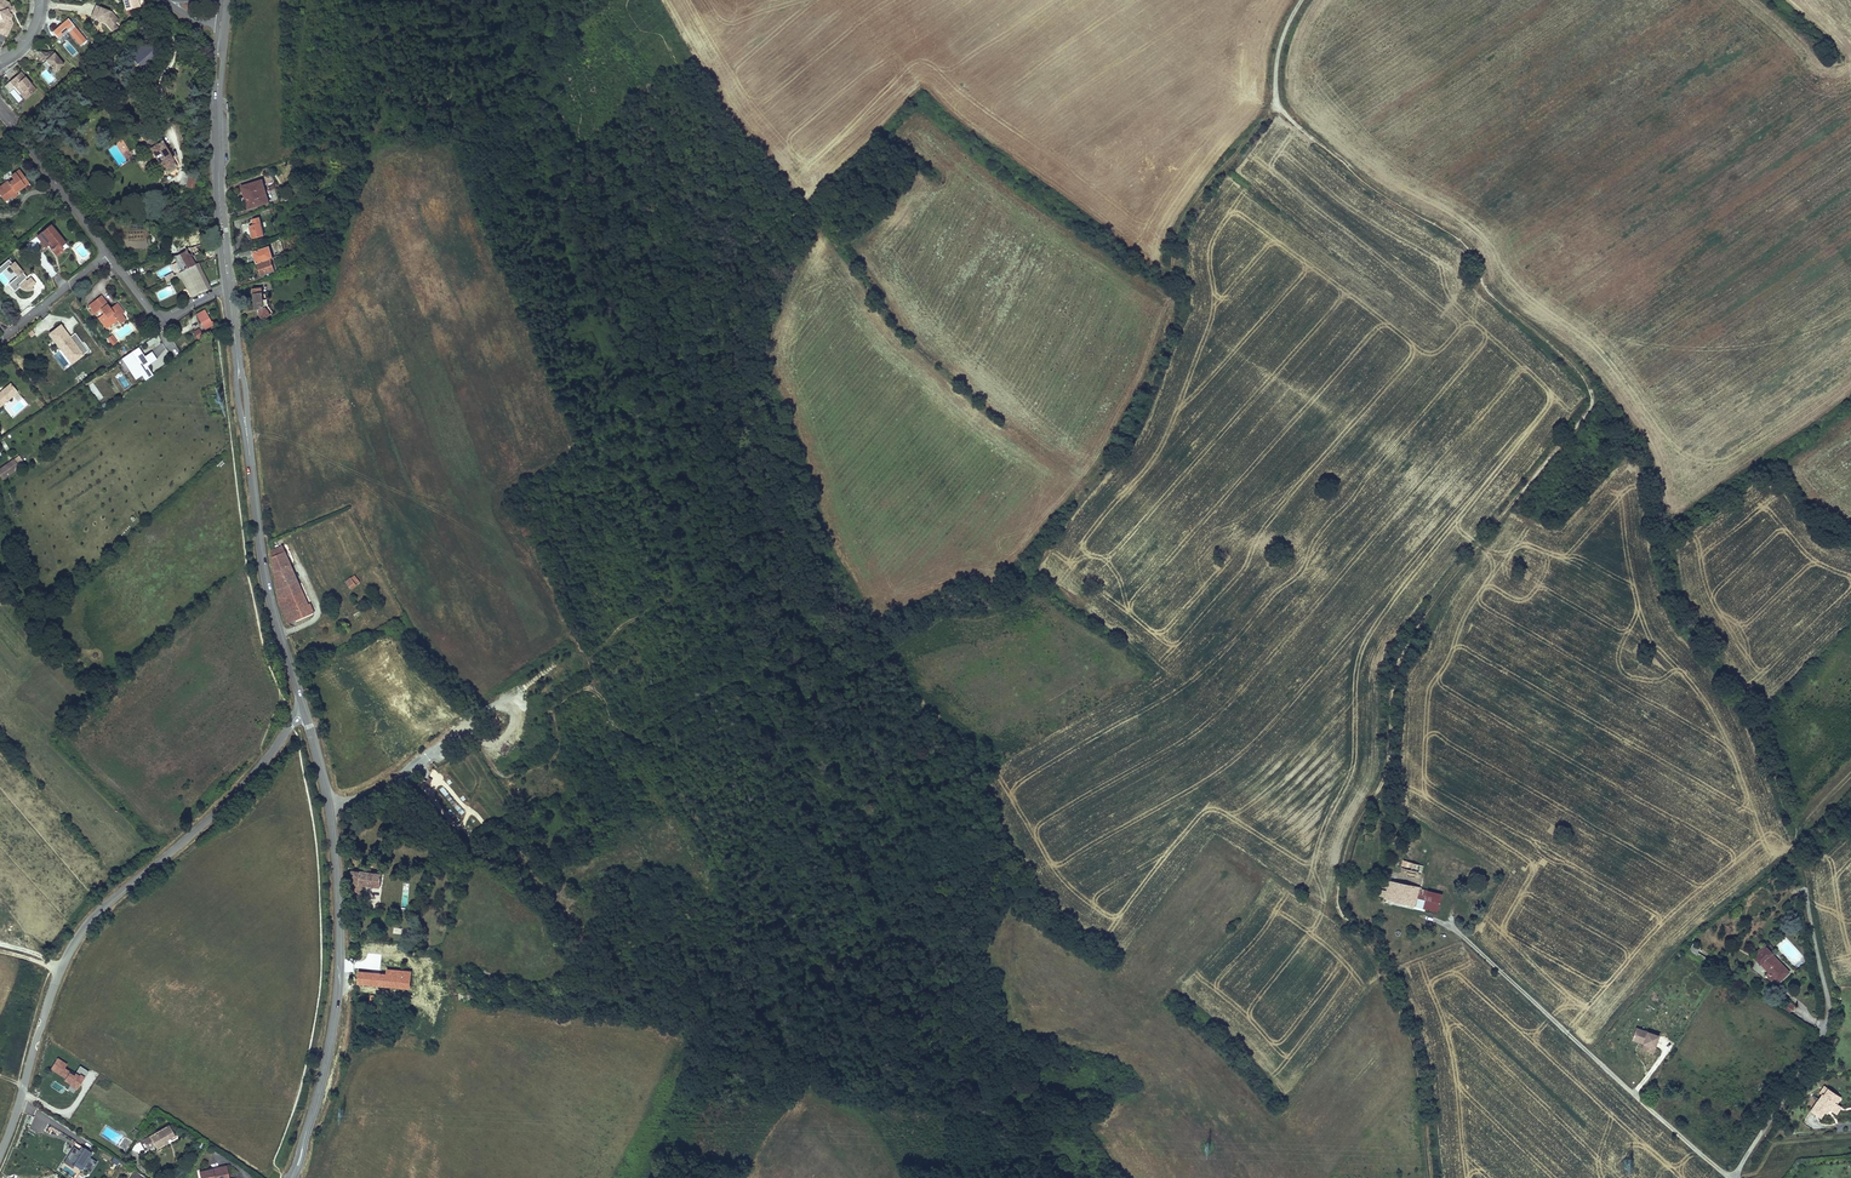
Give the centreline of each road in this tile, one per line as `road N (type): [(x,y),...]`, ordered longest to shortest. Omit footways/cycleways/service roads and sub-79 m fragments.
road 1 (track): [(1432,1177),(1416,1049),(1386,969),(1338,911),(1340,879),(1351,834),(1387,768),(1404,647),(1593,398)]
road 2 (track): [(1593,398),(1615,418),(1654,480),(1677,596),(1751,717),(1792,820),(1830,1021)]
road 3 (track): [(1277,105),(1185,221),(1156,372),(1128,433),(1026,562),(1036,594)]
road 4 (tertiary): [(0,1155),(51,993),(85,927),(233,797),(305,713)]
road 5 (track): [(1404,876),(1442,885),(1453,901),(1455,931),(1730,1177)]
road 6 (track): [(1277,105),(1373,190),(1465,246),(1486,288),(1574,368),(1593,398)]
road 7 (tertiary): [(305,713),(328,801),(339,910),(335,1019),(306,1133)]
road 8 (track): [(586,664),(627,622),(671,595),(667,558),(626,477),(669,435),(651,380),(666,358)]
road 9 (track): [(697,926),(713,928),(718,921),(713,849),(657,766),(589,689),(593,681),(572,628)]
road 10 (tertiary): [(251,462),(265,578),(305,713)]
road 11 (track): [(786,747),(753,687),(736,681),(633,738)]
road 12 (residential): [(1737,1177),(1830,1021)]
road 13 (track): [(484,744),(504,776),(551,762),(555,705),(589,689)]
road 14 (residential): [(108,253),(0,112)]
road 15 (tertiary): [(251,462),(232,289)]
road 16 (tertiary): [(226,290),(251,462)]
road 17 (residential): [(226,290),(175,314),(151,313),(108,253)]
road 18 (residential): [(0,341),(108,253)]

